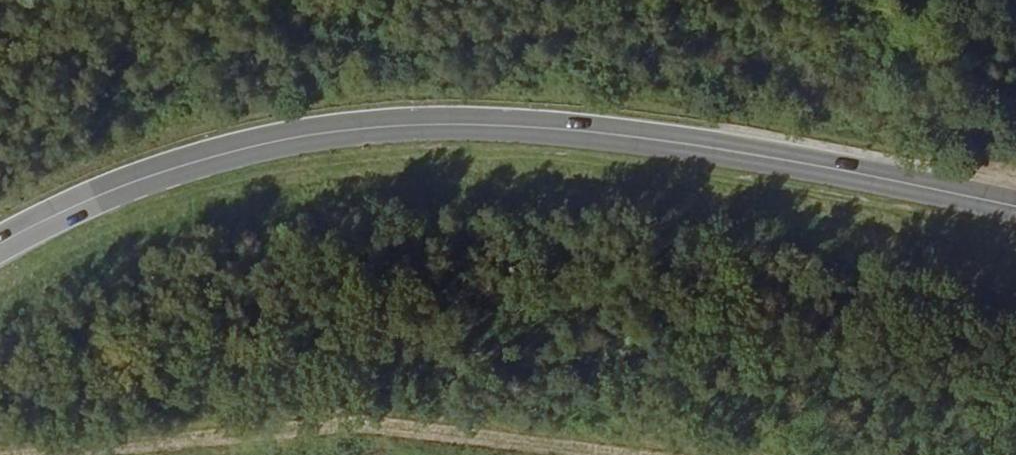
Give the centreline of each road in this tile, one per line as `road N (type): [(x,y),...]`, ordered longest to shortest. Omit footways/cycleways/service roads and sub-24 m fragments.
road 1 (secondary): [(1015,206),(660,141),(417,126),(235,151),(132,183),(0,244)]

